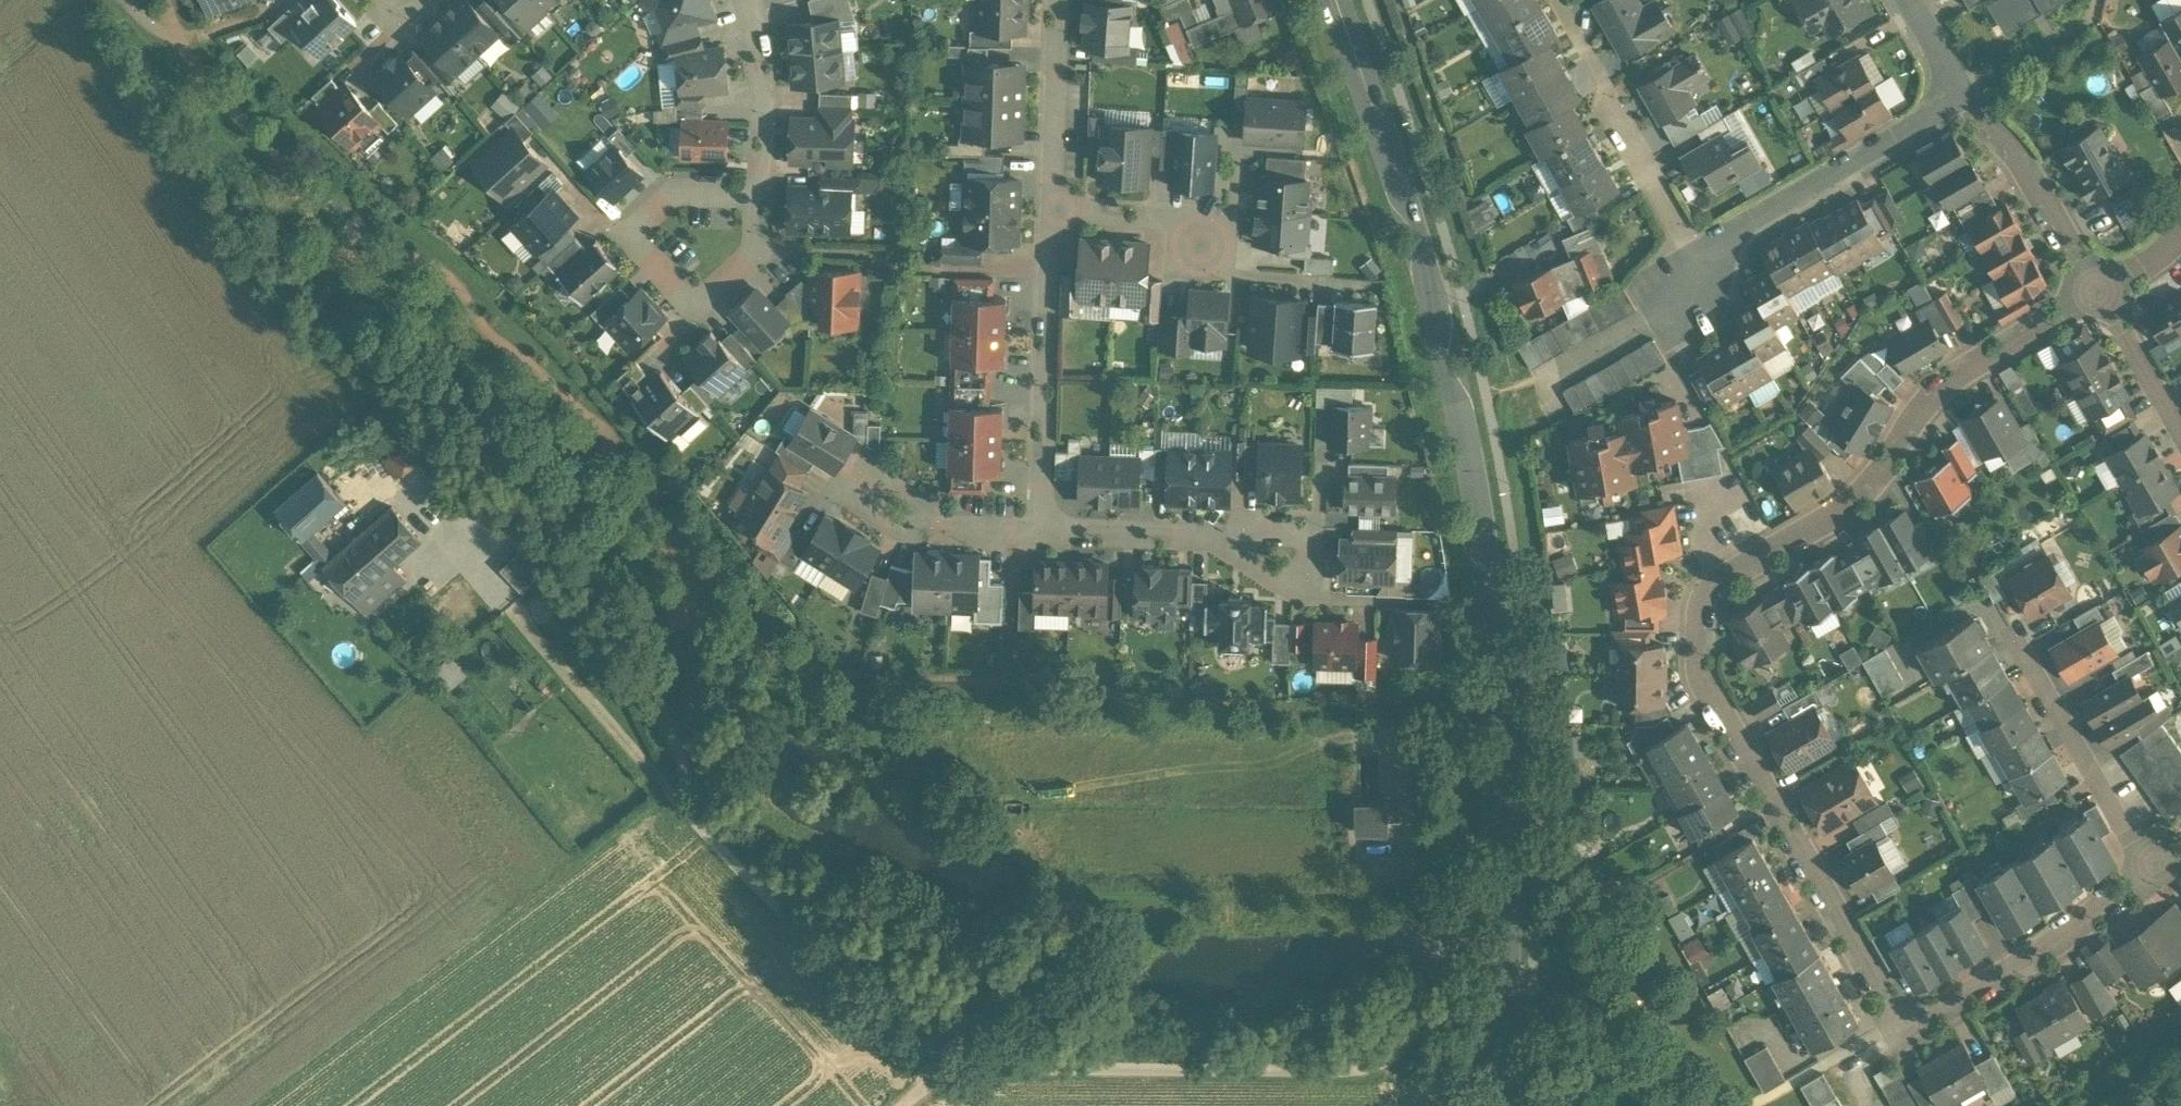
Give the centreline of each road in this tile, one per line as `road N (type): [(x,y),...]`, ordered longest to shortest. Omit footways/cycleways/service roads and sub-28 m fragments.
road 1 (residential): [(2102,292),(1963,369),(1935,391),(1862,495),(1722,580),(1704,601),(1698,656),(1709,693),(1901,1020),(1921,1023),(2040,954),(2150,873)]
road 2 (tertiary): [(1332,0),(1422,231),(1435,313),(1480,490),(1510,737),(1512,995),(1501,1105)]
road 3 (residential): [(1615,103),(1695,254),(1966,98)]
road 4 (residential): [(1052,209),(1043,533)]
road 5 (residential): [(765,194),(763,247),(696,309),(629,243),(689,191)]
road 6 (residential): [(2150,873),(2009,627)]
road 7 (residential): [(1966,98),(2014,148),(2102,292)]
road 8 (residential): [(1043,533),(1210,540),(1277,557)]
road 9 (residential): [(1059,0),(1052,209)]
road 10 (residential): [(751,0),(765,65),(765,194)]
road 11 (residential): [(1052,209),(1181,220),(1202,245)]
road 12 (residential): [(2102,292),(2180,433)]
road 13 (residential): [(1043,533),(948,530),(893,500)]

